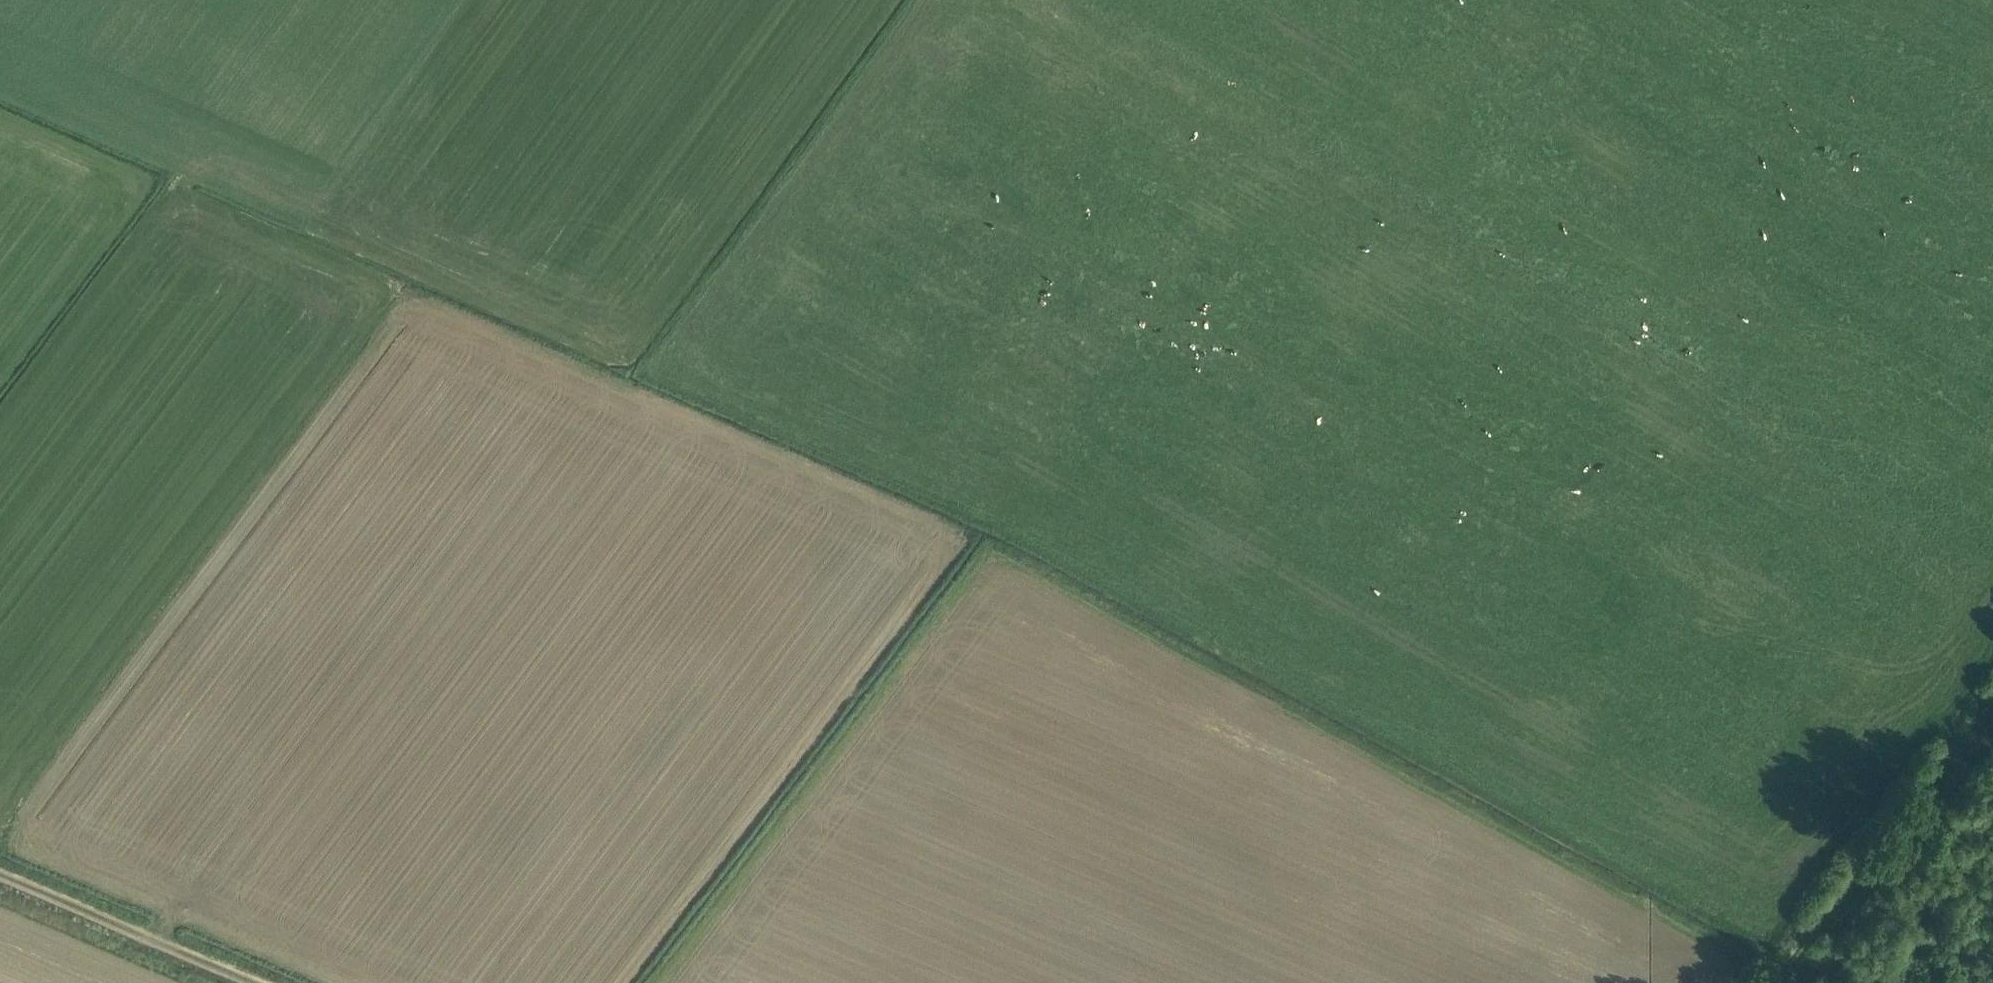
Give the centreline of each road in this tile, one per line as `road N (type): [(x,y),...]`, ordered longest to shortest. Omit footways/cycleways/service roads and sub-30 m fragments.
road 1 (track): [(1992,705),(1777,982)]
road 2 (track): [(0,874),(256,982)]

